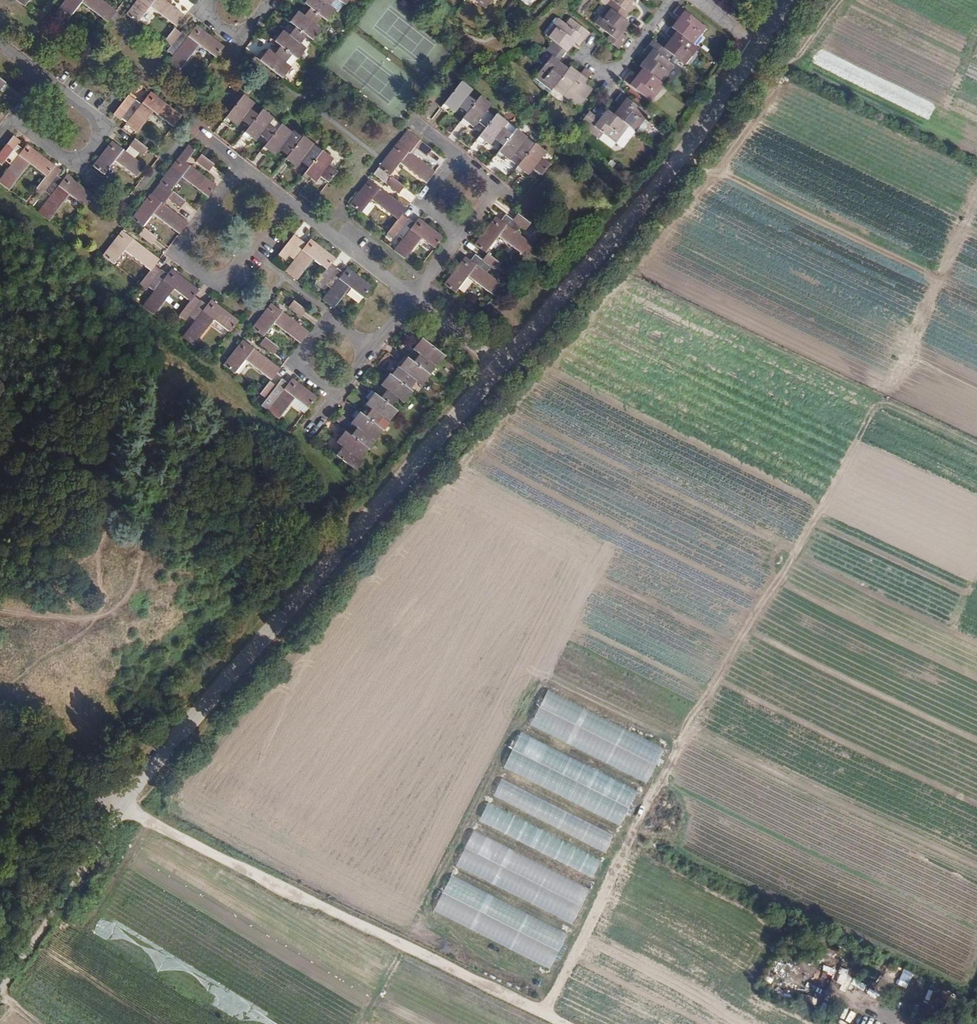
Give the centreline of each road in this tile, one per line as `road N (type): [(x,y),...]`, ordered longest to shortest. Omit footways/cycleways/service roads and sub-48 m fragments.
road 1 (unclassified): [(124,808),(131,789),(638,210),(786,0)]
road 2 (track): [(547,1014),(640,816),(868,427),(609,301)]
road 3 (unclassified): [(566,1023),(124,808)]
road 4 (track): [(737,651),(435,505)]
road 5 (track): [(677,158),(921,278),(898,334)]
road 6 (track): [(549,370),(709,172)]
road 7 (unclassified): [(124,808),(0,986)]
road 8 (track): [(559,1020),(638,856)]
road 9 (track): [(746,62),(791,61),(835,0)]

